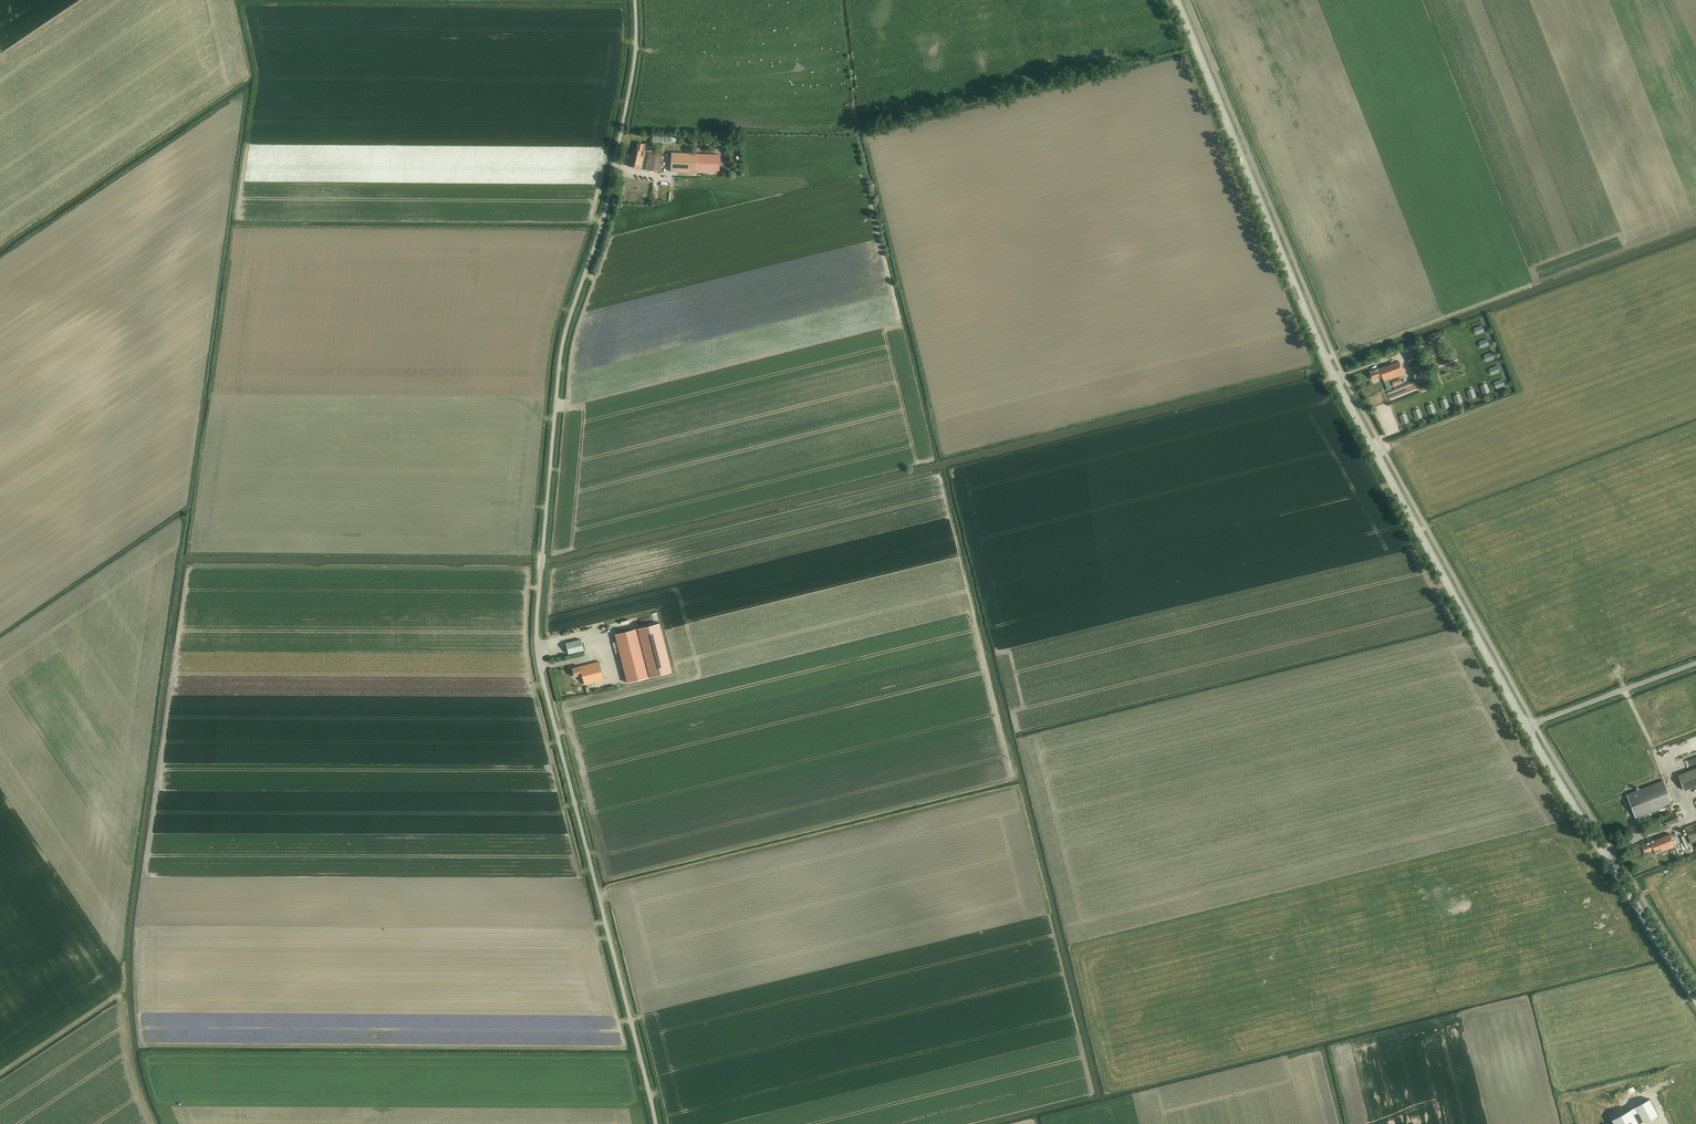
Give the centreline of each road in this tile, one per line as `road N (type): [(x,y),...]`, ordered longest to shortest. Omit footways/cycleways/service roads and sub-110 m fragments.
road 1 (unclassified): [(656,1123),(542,677),(537,623),(563,339),(608,203),(633,73),(635,0)]
road 2 (secondary): [(1527,727),(1328,366),(1177,0)]
road 3 (secondary): [(1695,998),(1527,727)]
road 4 (unclassified): [(1527,727),(1695,664)]

